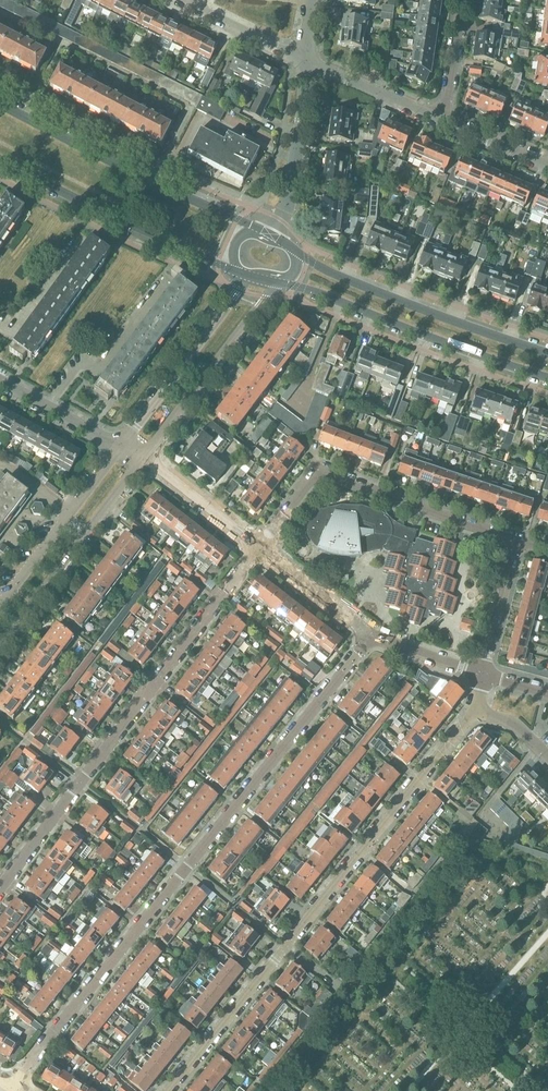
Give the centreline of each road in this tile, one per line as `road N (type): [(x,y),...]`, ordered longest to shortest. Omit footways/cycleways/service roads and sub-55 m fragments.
road 1 (residential): [(10,1088),(372,635)]
road 2 (residential): [(480,713),(172,1090)]
road 3 (residential): [(0,889),(258,547)]
road 4 (residential): [(519,542),(326,474),(314,478),(258,547)]
road 5 (primary): [(547,353),(346,279),(281,240)]
road 6 (primary): [(261,230),(0,104)]
road 7 (primary): [(275,282),(547,376)]
road 8 (primary): [(0,159),(239,273)]
road 9 (residential): [(0,650),(148,457)]
road 10 (residential): [(148,457),(275,282)]
road 11 (residential): [(239,273),(240,289),(123,446)]
road 12 (residential): [(123,446),(0,604)]
road 13 (residential): [(279,219),(293,183),(306,61)]
road 14 (residential): [(306,61),(445,120)]
road 15 (residential): [(258,547),(372,635)]
road 16 (residential): [(148,457),(258,547)]
road 17 (residential): [(519,542),(486,677)]
road 18 (residential): [(123,446),(0,382)]
road 19 (residential): [(184,0),(306,61)]
road 20 (residential): [(372,635),(486,677)]
road 21 (residential): [(445,120),(463,0)]

